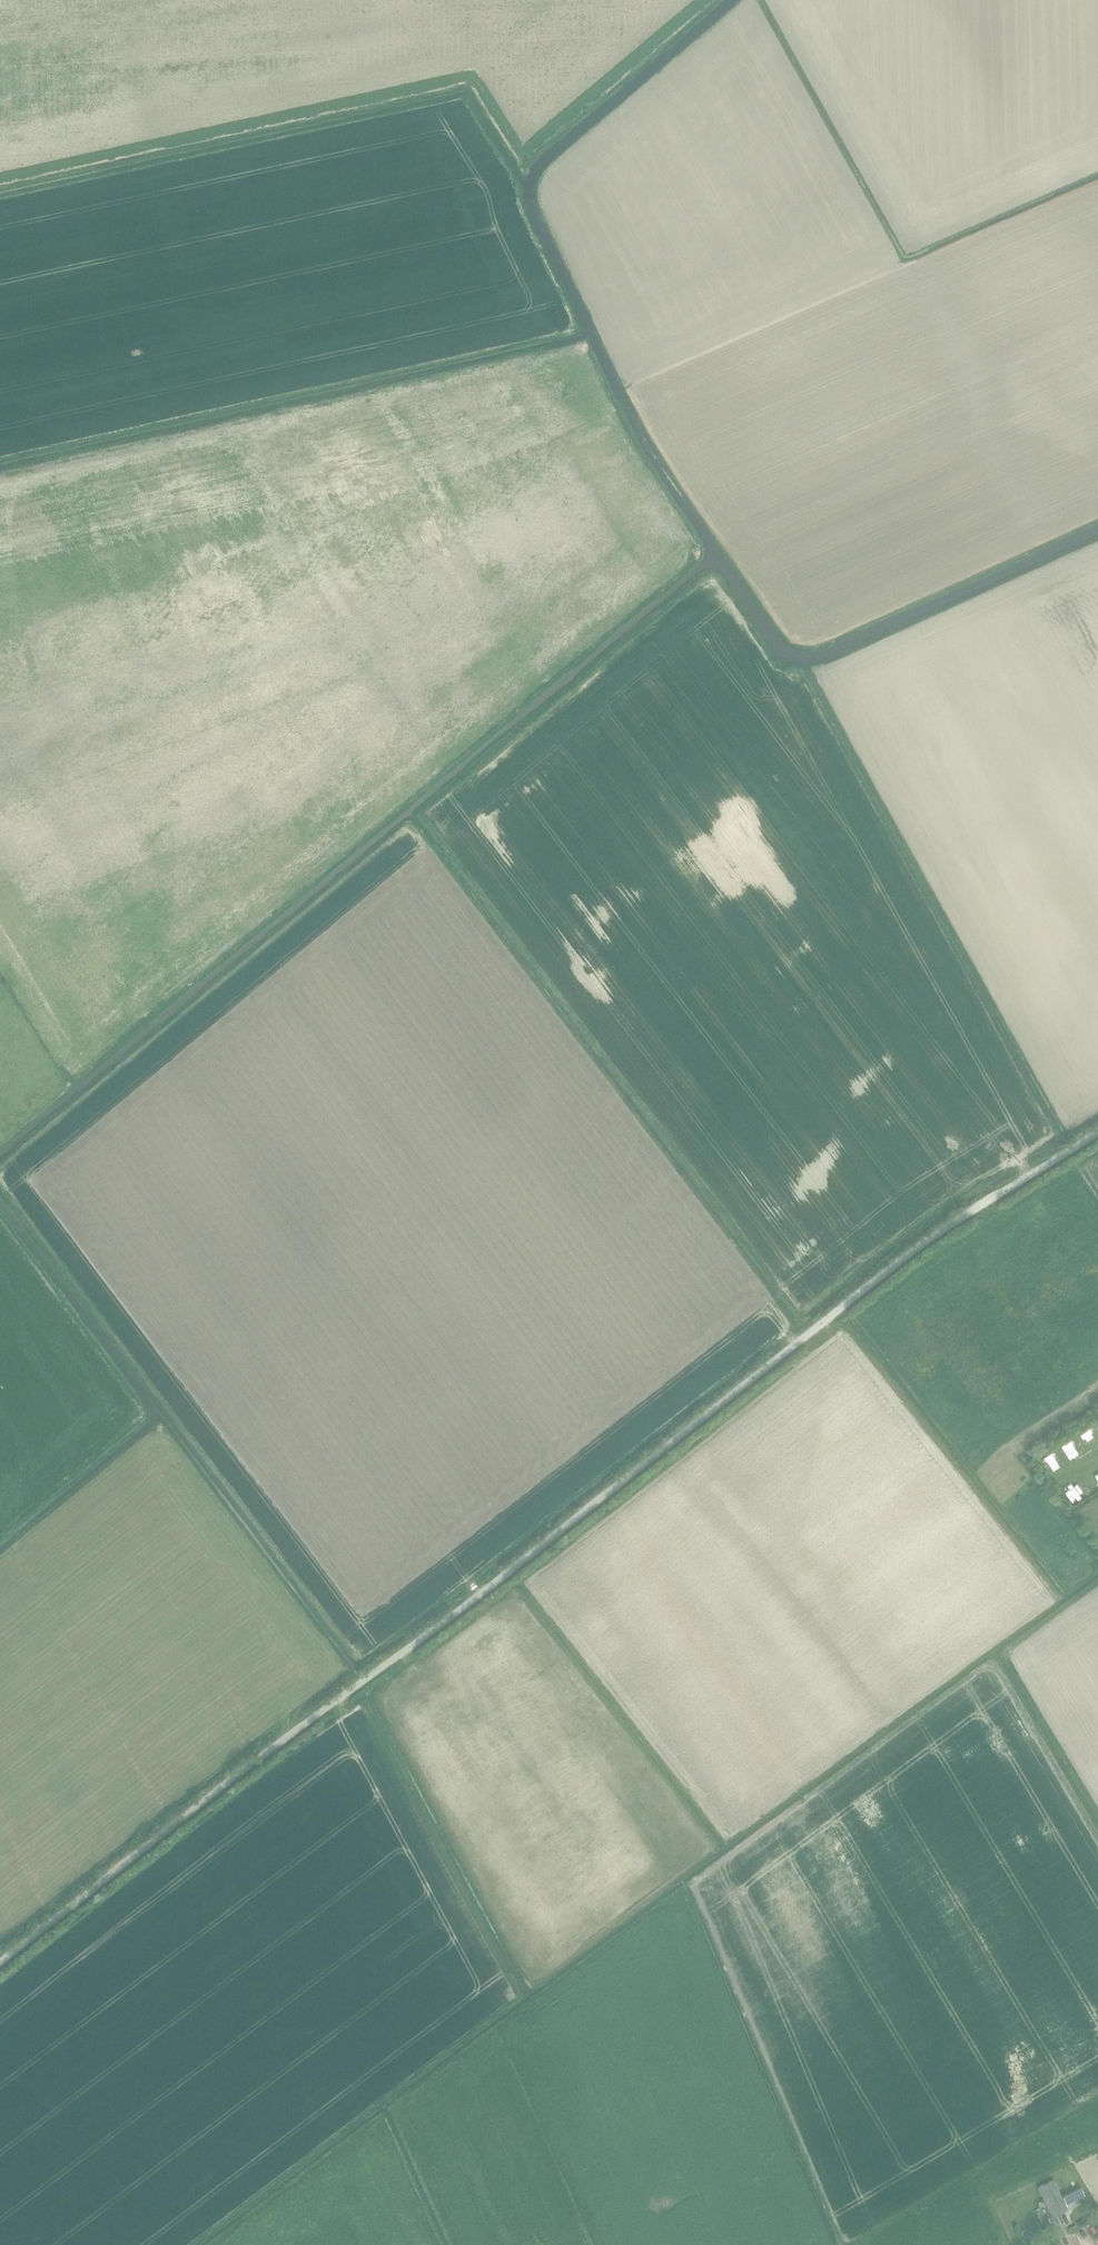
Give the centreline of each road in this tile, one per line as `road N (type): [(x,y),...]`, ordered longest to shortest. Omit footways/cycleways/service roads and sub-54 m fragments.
road 1 (unclassified): [(0,1961),(920,1245),(1097,1132)]

